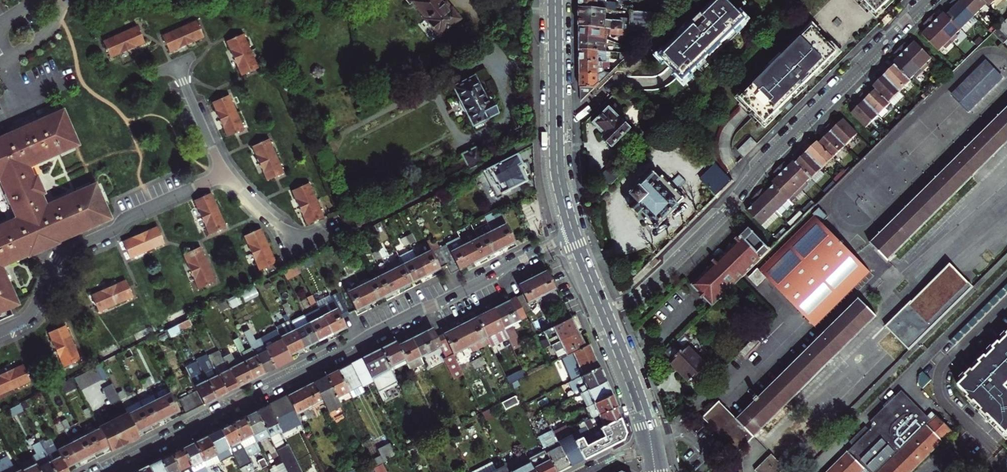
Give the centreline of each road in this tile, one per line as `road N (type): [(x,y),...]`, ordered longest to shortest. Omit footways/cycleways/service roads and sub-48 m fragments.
road 1 (residential): [(573,232),(103,471)]
road 2 (residential): [(605,309),(661,272),(926,0)]
road 3 (residential): [(224,175),(282,226),(323,238),(557,132)]
road 4 (residential): [(0,331),(31,313),(64,252),(224,175)]
road 5 (primary): [(653,449),(605,309)]
road 6 (primary): [(557,132),(555,0)]

